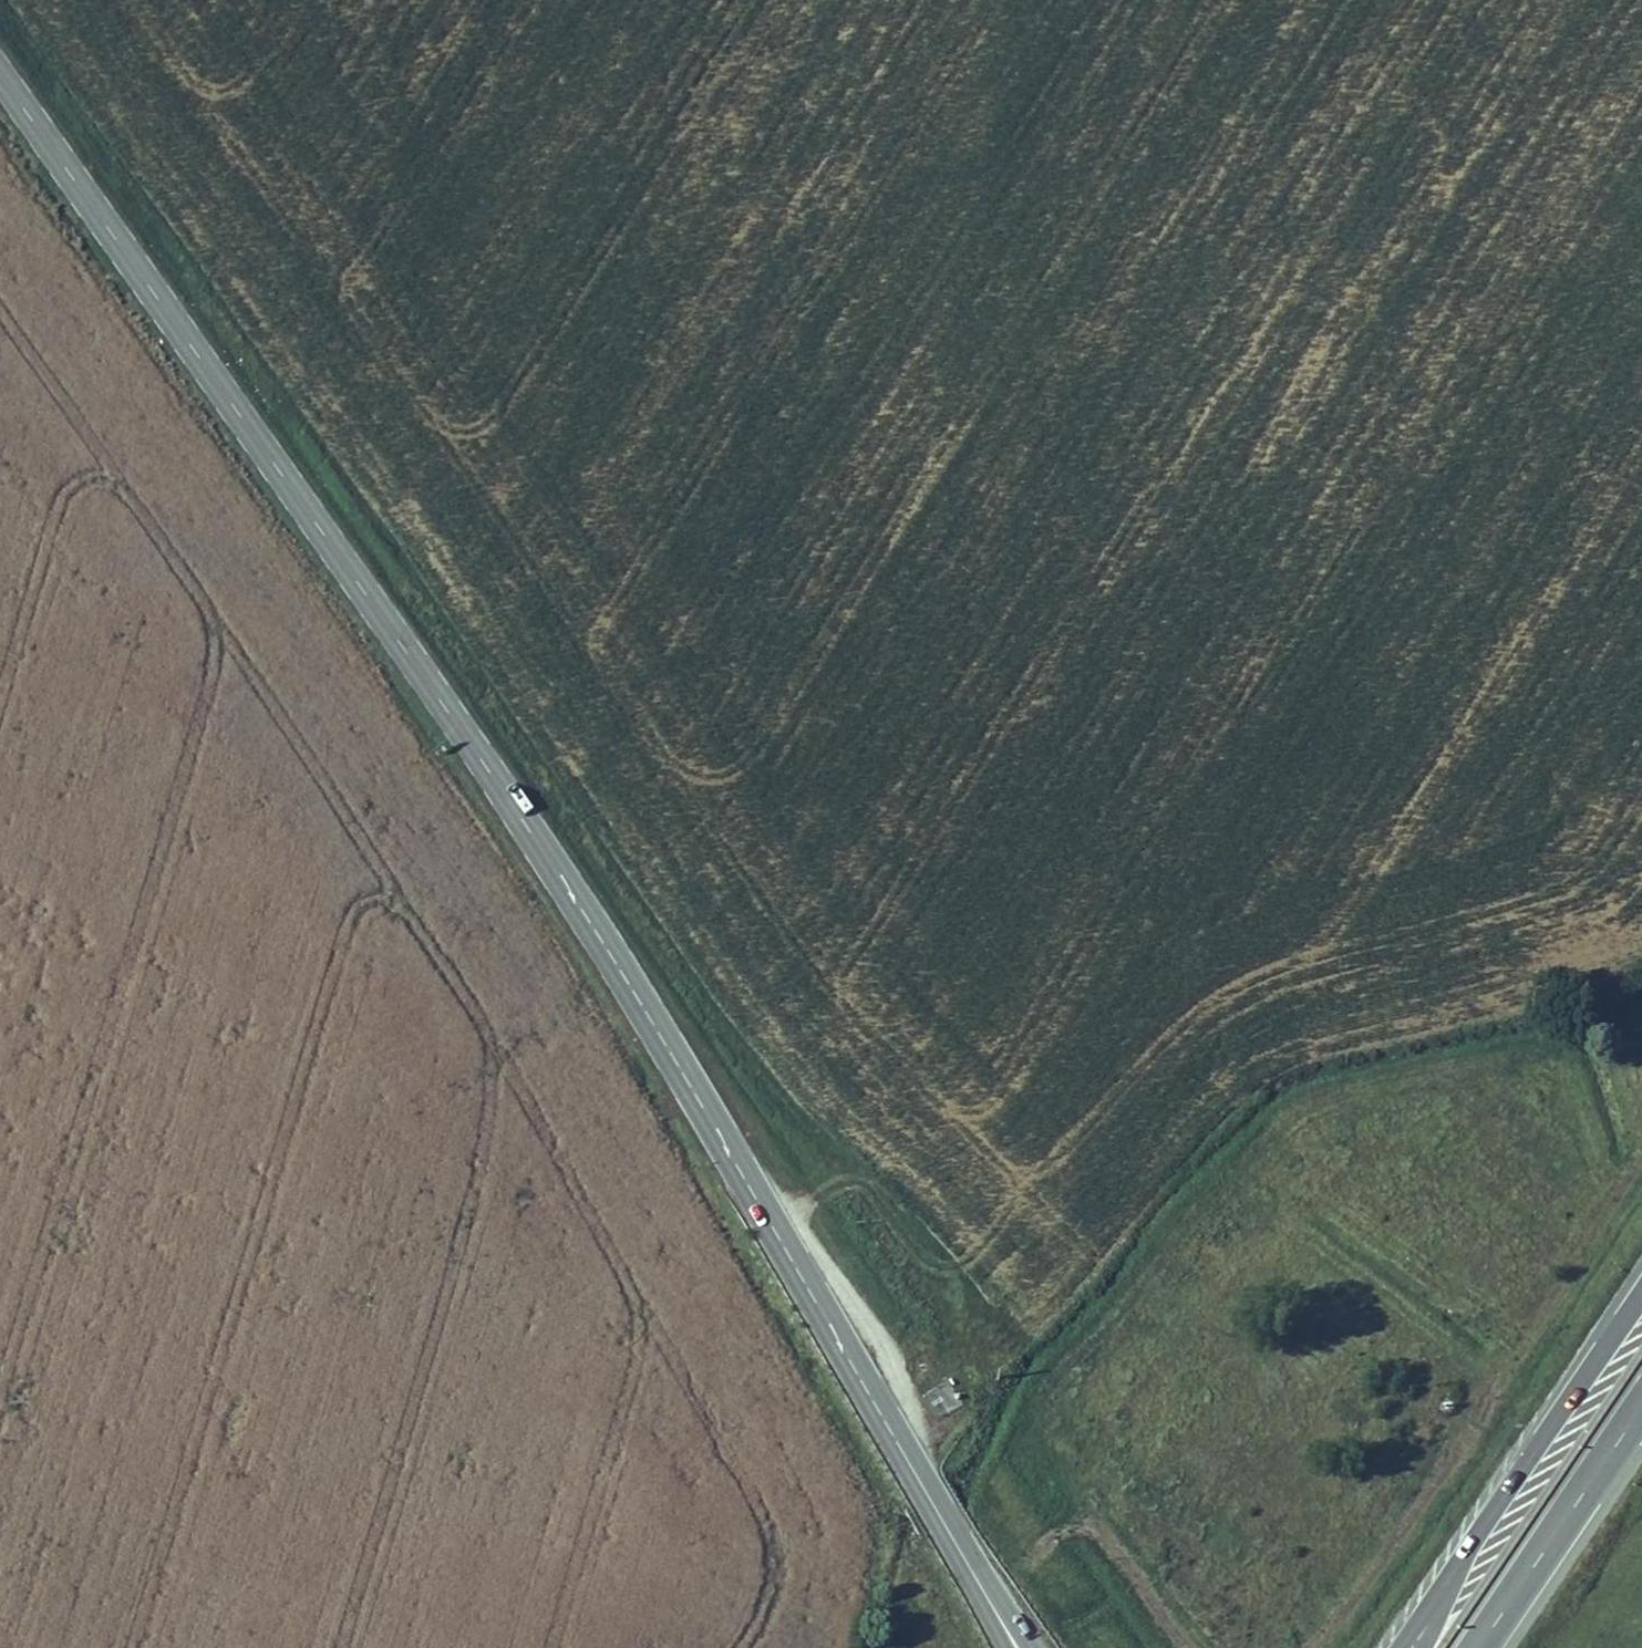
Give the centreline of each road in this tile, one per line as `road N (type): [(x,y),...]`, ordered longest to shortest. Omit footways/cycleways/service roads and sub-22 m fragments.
road 1 (secondary): [(997,1613),(551,838),(0,55)]
road 2 (trunk): [(1641,1295),(1412,1647)]
road 3 (trunk): [(1479,1647),(1641,1408)]

